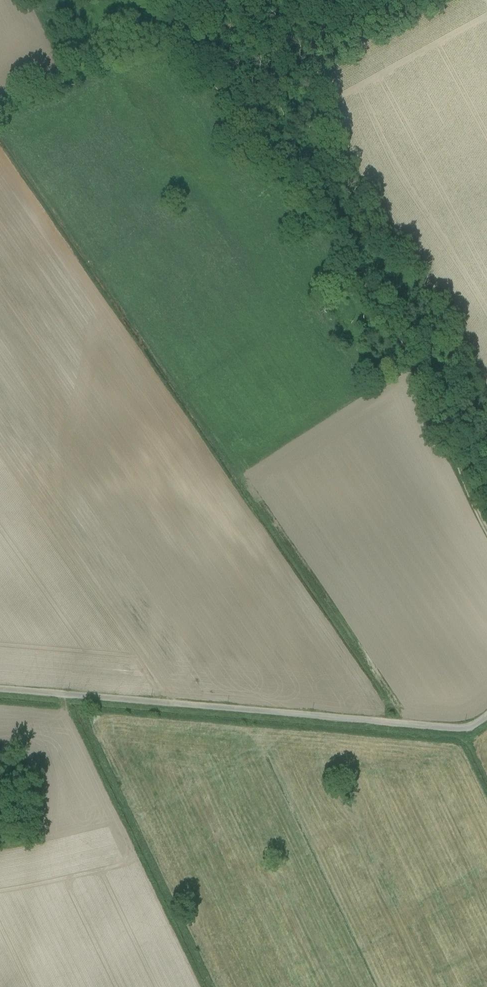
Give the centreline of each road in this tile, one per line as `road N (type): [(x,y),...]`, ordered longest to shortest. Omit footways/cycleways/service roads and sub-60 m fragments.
road 1 (track): [(486,531),(439,404),(324,224),(188,55),(163,0)]
road 2 (unclassified): [(0,690),(468,730),(486,715)]
road 3 (track): [(174,35),(17,93),(0,111)]

